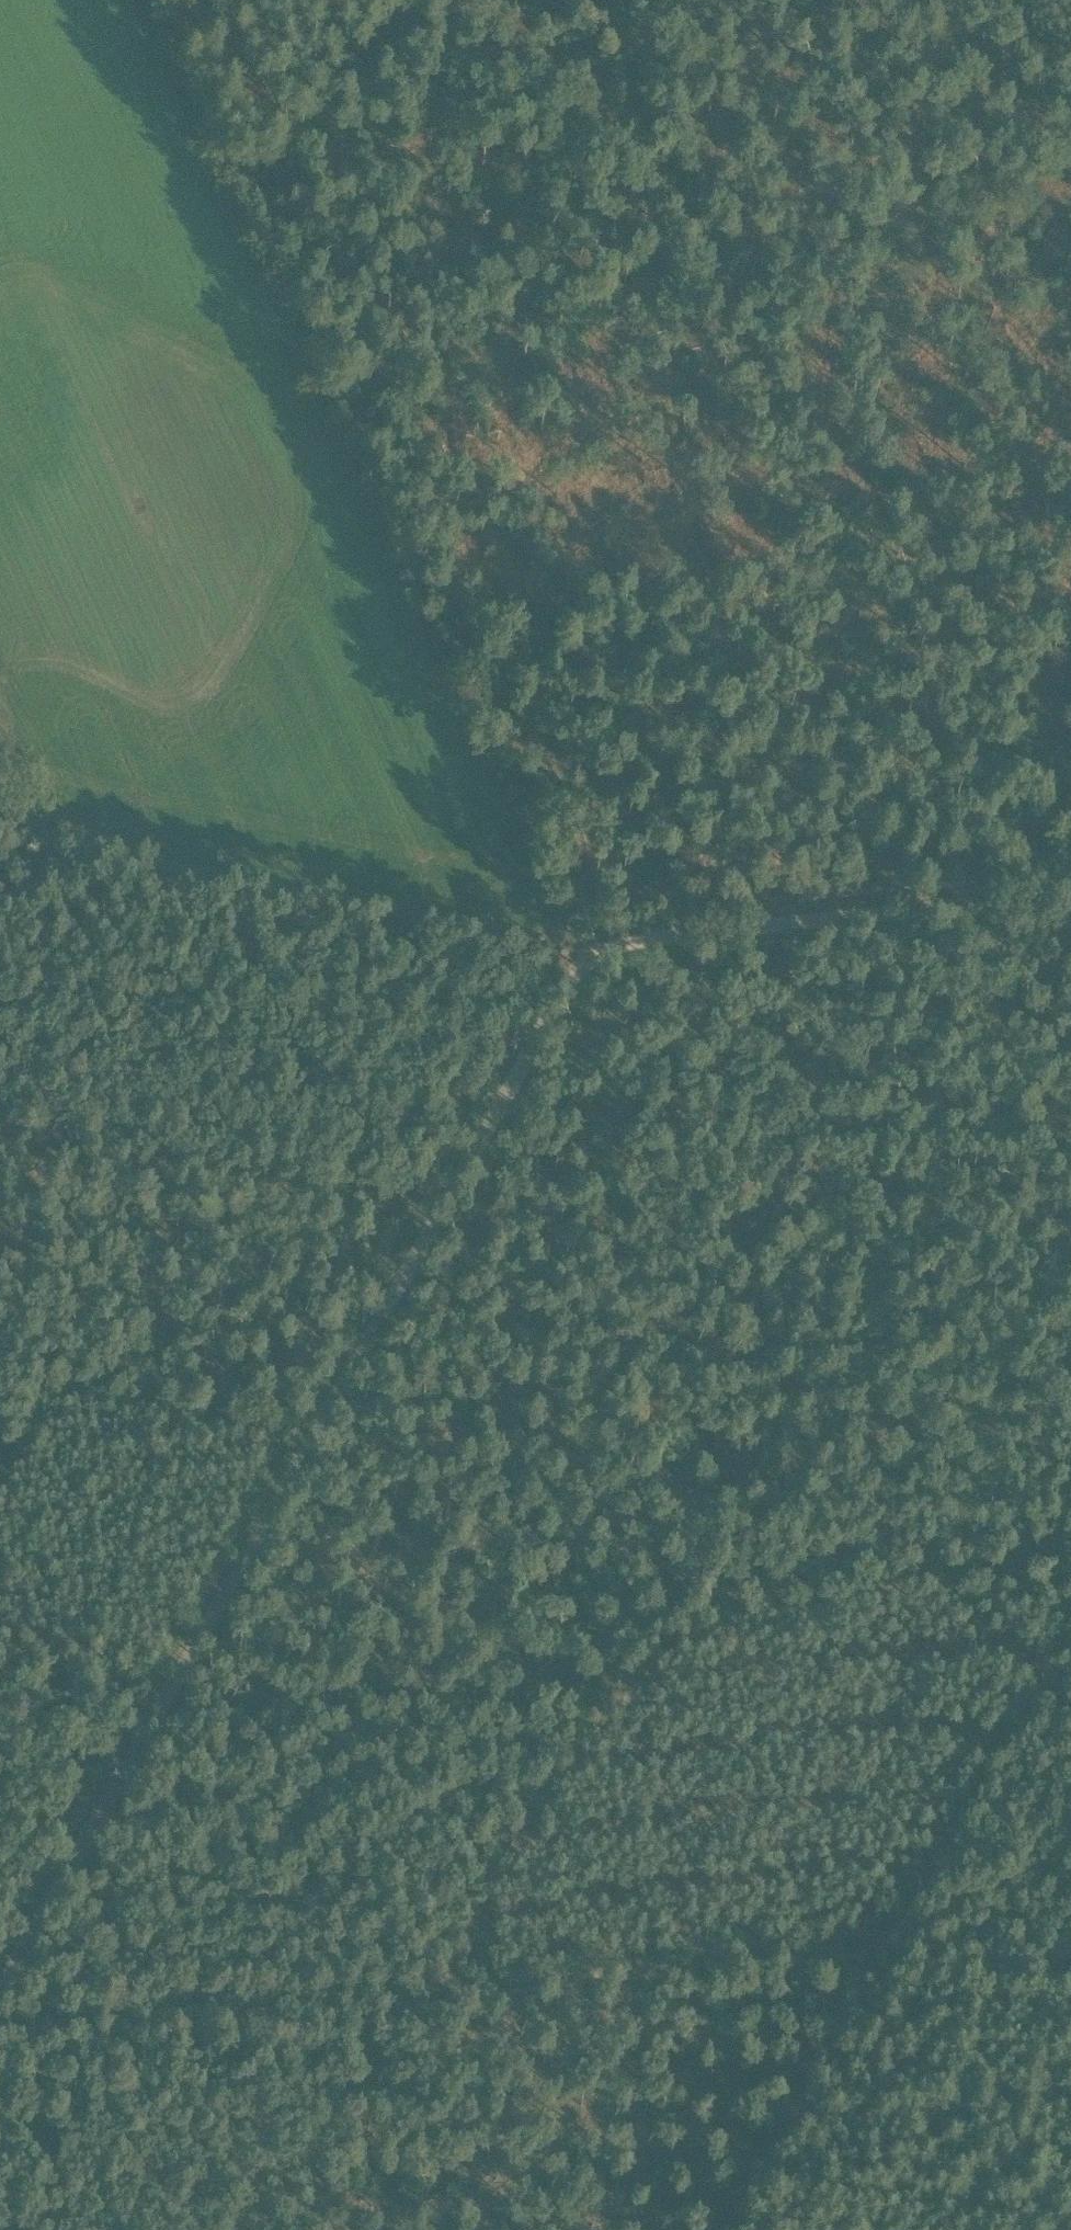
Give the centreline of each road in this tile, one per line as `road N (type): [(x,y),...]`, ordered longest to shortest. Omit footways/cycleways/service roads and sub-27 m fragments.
road 1 (unclassified): [(0,1994),(585,956),(602,947),(1070,896)]
road 2 (track): [(734,2229),(836,2047),(904,1950),(1070,1642)]
road 3 (track): [(0,835),(585,956)]

